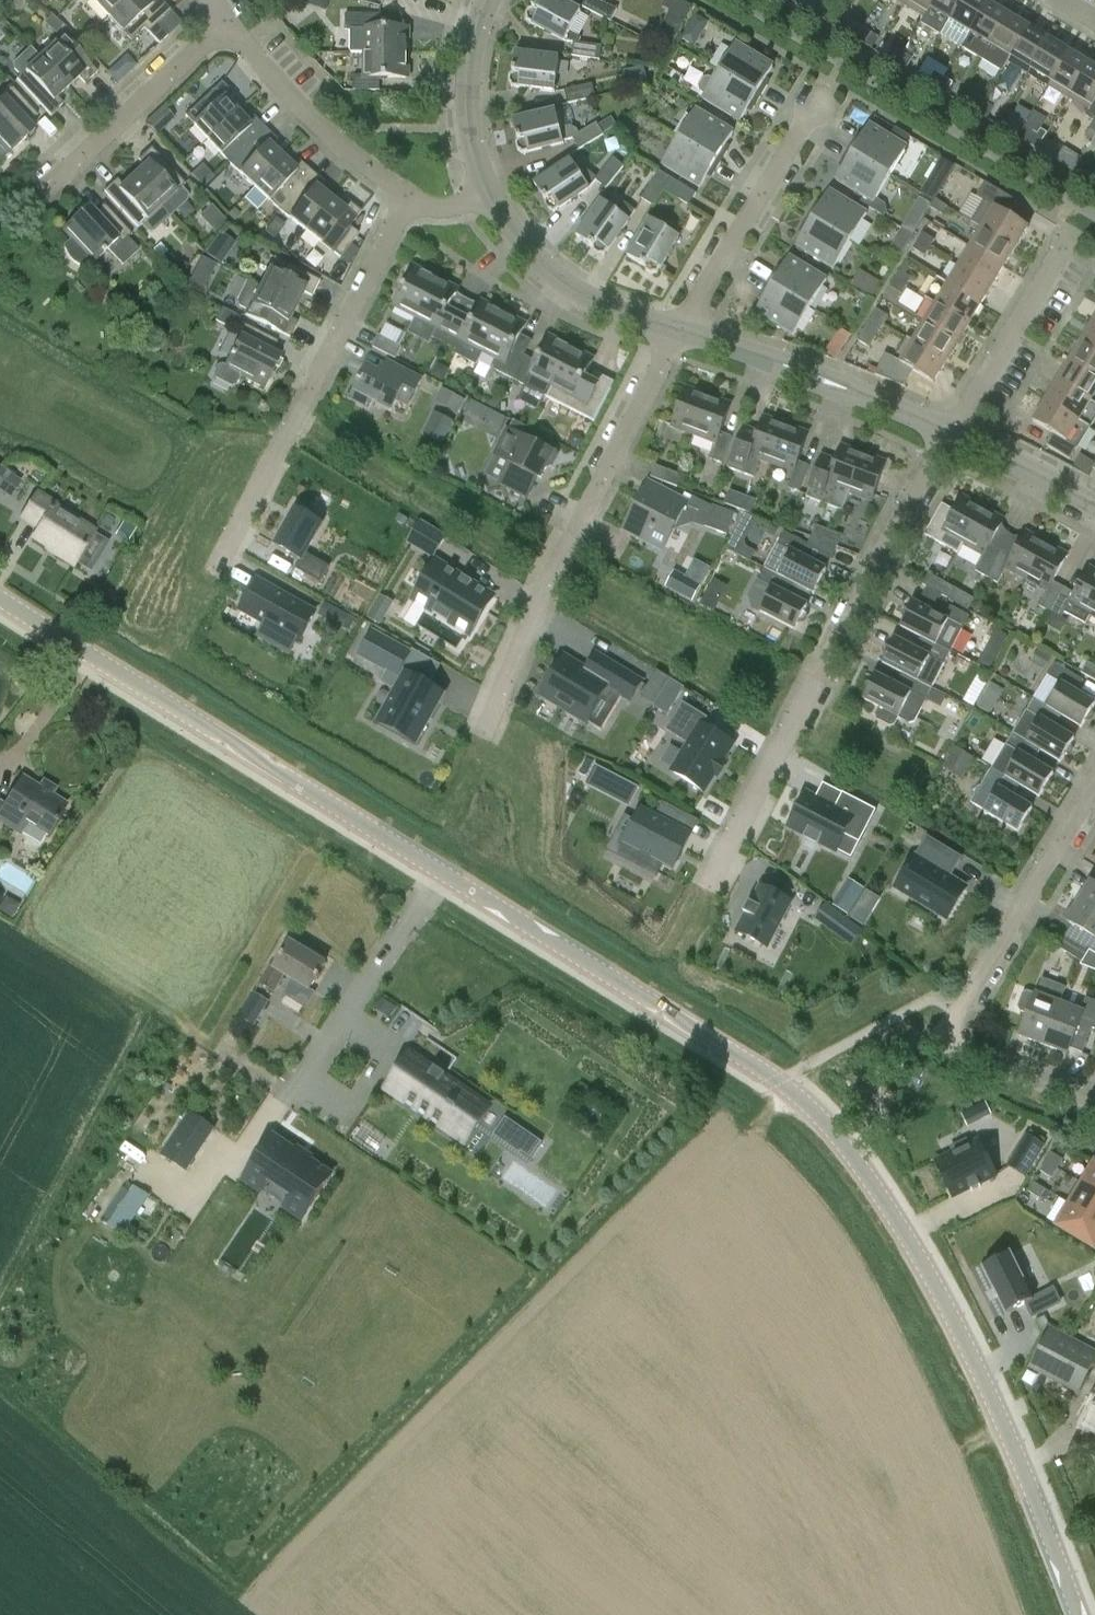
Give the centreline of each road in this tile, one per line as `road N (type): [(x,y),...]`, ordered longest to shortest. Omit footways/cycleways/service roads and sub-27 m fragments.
road 1 (tertiary): [(1077,1614),(981,1379),(927,1278),(895,1221),(782,1081),(0,598)]
road 2 (residential): [(709,888),(944,432)]
road 3 (residential): [(484,737),(542,597),(675,329)]
road 4 (residential): [(1094,1111),(984,1056),(960,1033),(960,1013),(1094,787)]
road 5 (residential): [(216,573),(406,201)]
road 6 (residential): [(944,432),(675,329)]
road 7 (residential): [(675,329),(815,99)]
road 8 (residential): [(406,201),(258,75),(215,22)]
road 9 (residential): [(36,198),(215,22)]
road 10 (residential): [(675,329),(582,297),(544,270),(485,200)]
road 11 (residential): [(944,432),(1063,243)]
road 12 (residential): [(485,200),(468,98),(487,0)]
road 13 (residential): [(1094,508),(944,432)]

